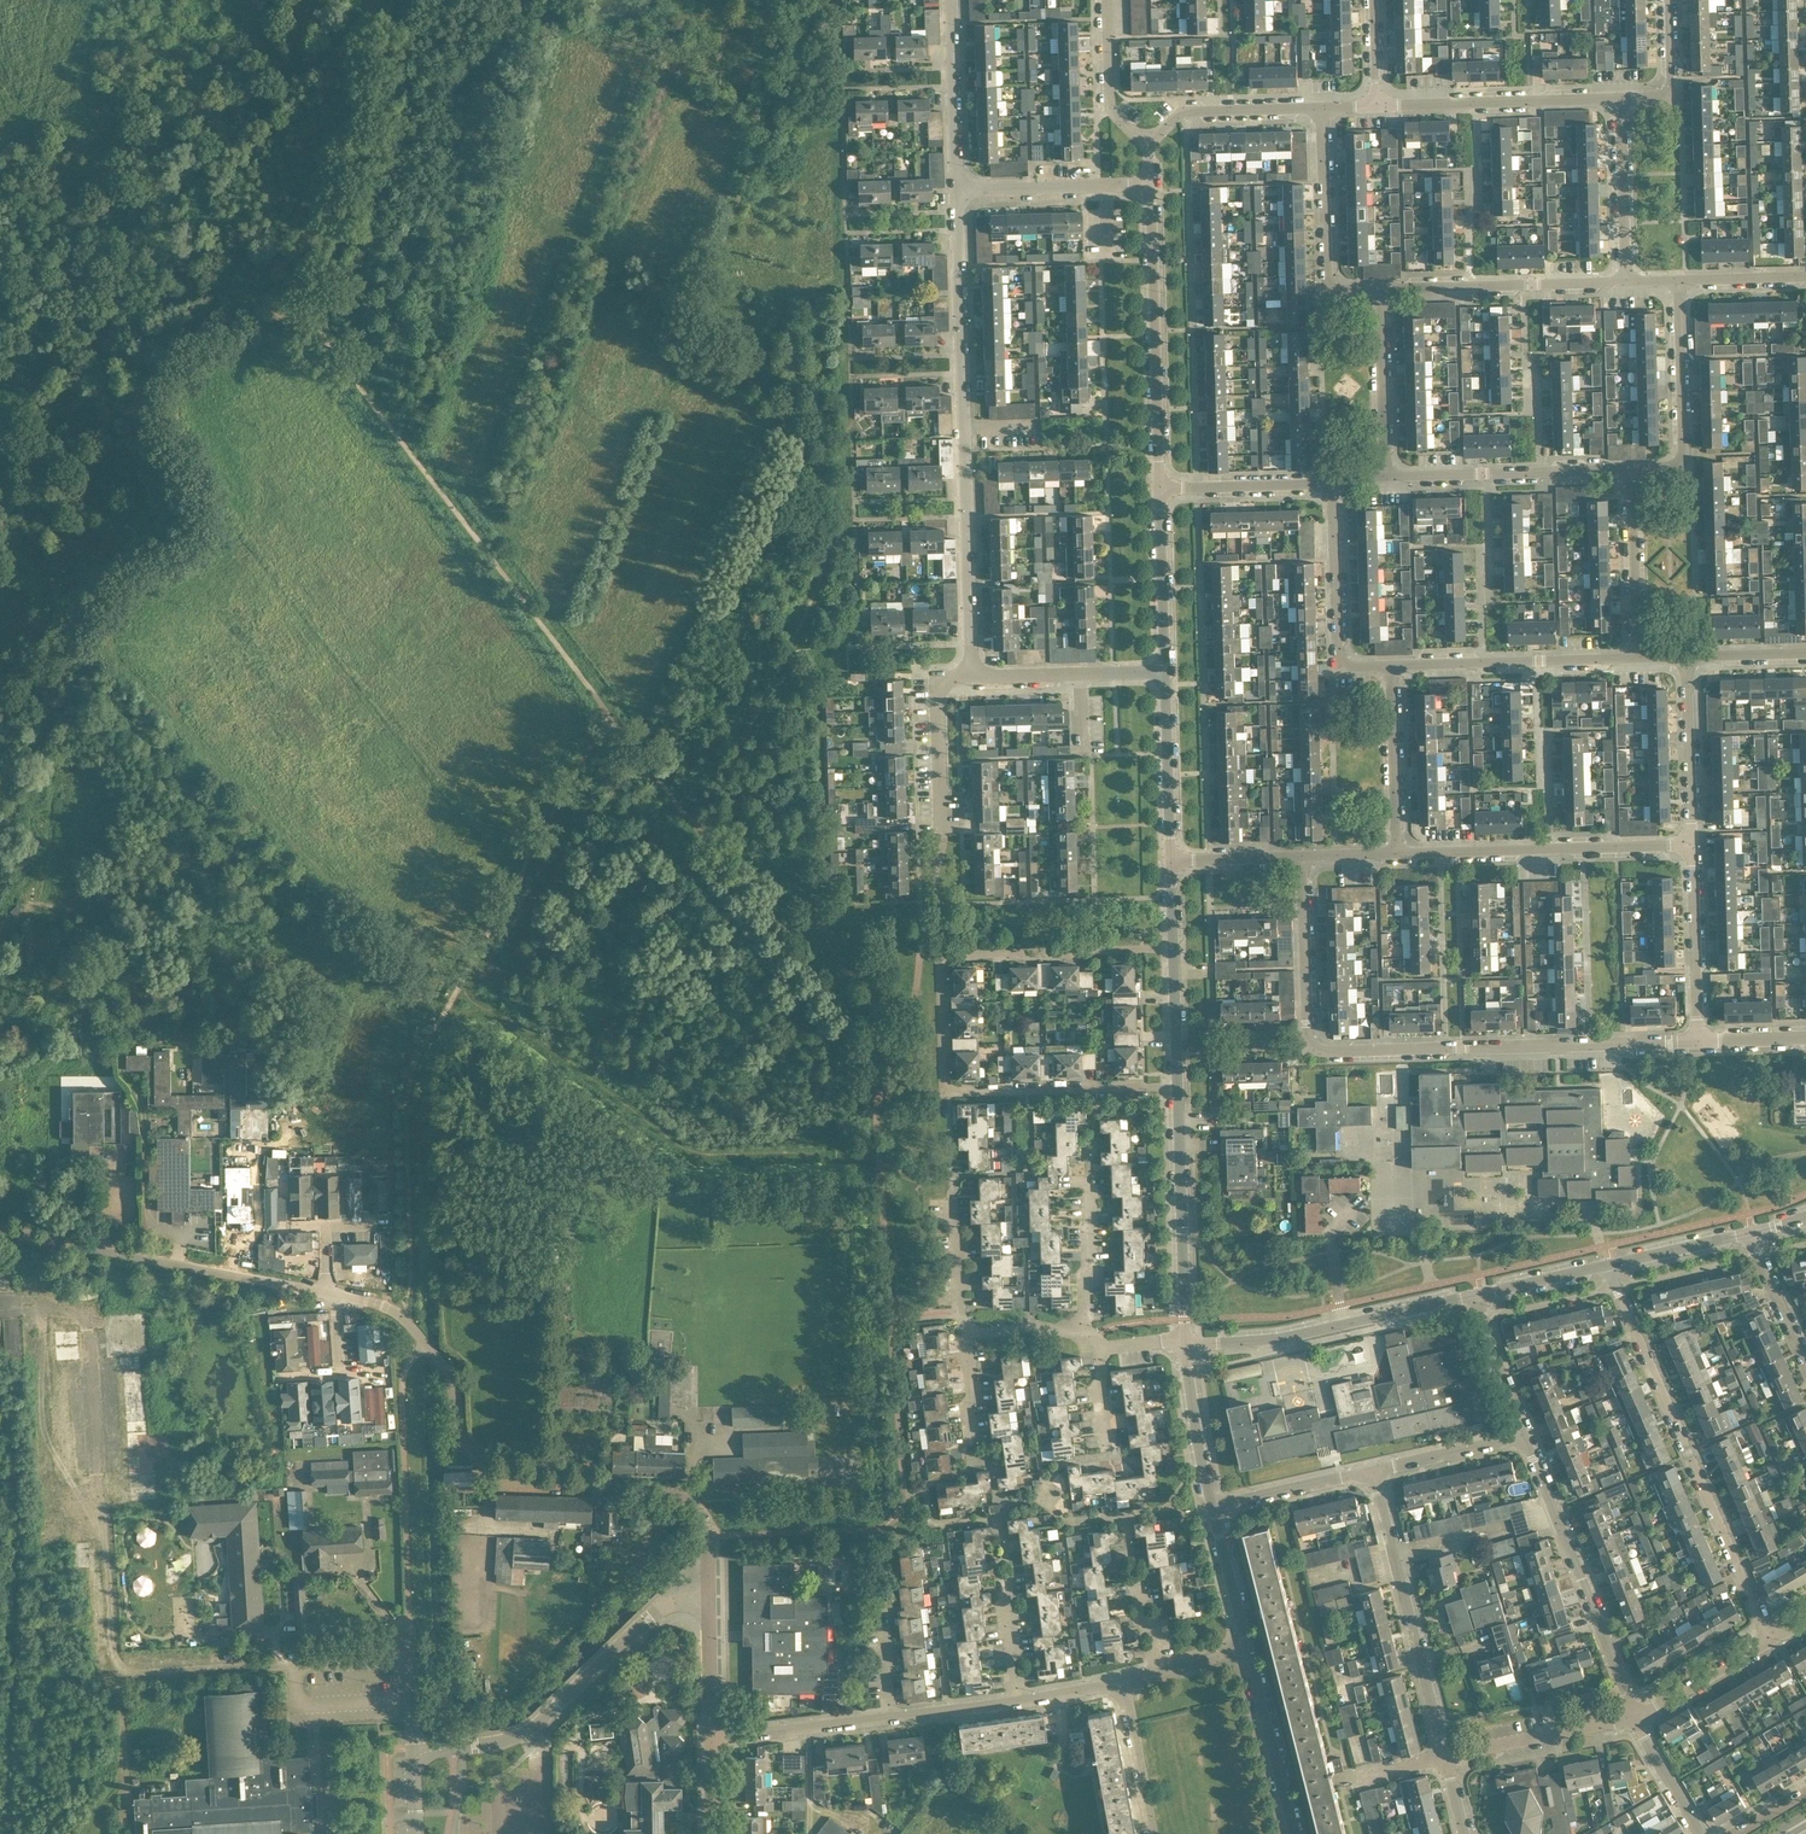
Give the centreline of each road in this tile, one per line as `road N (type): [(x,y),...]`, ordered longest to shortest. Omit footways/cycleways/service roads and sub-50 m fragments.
road 1 (track): [(701,834),(318,324),(393,0)]
road 2 (residential): [(1178,1086),(962,1091),(944,1072),(942,1015),(942,956),(1174,947)]
road 3 (residential): [(1697,1041),(1326,1050),(1308,1036),(1303,855)]
road 4 (residential): [(971,676),(958,190)]
road 5 (residential): [(709,1597),(708,1535),(696,1504),(487,1466),(460,1432),(451,1379),(425,1343)]
road 6 (unclassified): [(425,1343),(409,1322),(373,1303),(0,1230)]
road 7 (residential): [(1773,1638),(1609,1264)]
road 8 (residential): [(420,1755),(524,1734),(661,1604),(709,1597)]
road 9 (residential): [(1293,1833),(1211,1508)]
road 10 (residential): [(1160,488),(1150,183)]
road 11 (residential): [(1636,1715),(1524,1436)]
road 12 (residential): [(1444,1760),(1372,1469)]
road 13 (residential): [(1186,1345),(1277,1339),(1479,1294)]
road 14 (residential): [(1395,852),(1690,844)]
road 15 (track): [(879,1058),(701,834)]
road 16 (residential): [(1186,1345),(1178,1086)]
road 17 (residential): [(1380,289),(1627,280)]
road 18 (residential): [(1391,665),(1638,658)]
road 19 (residential): [(1386,476),(1632,469)]
road 20 (residential): [(1376,105),(1621,97)]
road 21 (residential): [(1632,469),(1682,461),(1679,280)]
road 22 (residential): [(1380,289),(1330,284),(1321,107)]
road 23 (residential): [(1391,665),(1352,666),(1338,653),(1333,484)]
road 24 (residential): [(1444,1760),(1636,1715)]
road 25 (residential): [(1697,1041),(1690,844)]
road 26 (residential): [(1165,670),(971,676)]
road 27 (residential): [(958,190),(1150,183)]
road 28 (residential): [(958,190),(950,0)]
road 29 (residential): [(1171,860),(1165,670)]
road 30 (residential): [(1638,658),(1632,469)]
road 31 (residential): [(1690,844),(1685,656)]
road 32 (residential): [(1386,476),(1380,289)]
road 33 (residential): [(1395,852),(1391,665)]
road 34 (residential): [(1149,143),(1183,112),(1321,107)]
road 35 (residential): [(1627,280),(1621,97)]
road 36 (residential): [(1165,670),(1160,488)]
road 37 (residential): [(946,834),(937,689),(971,676)]
road 38 (residential): [(711,1740),(890,1718)]
road 39 (residential): [(1160,488),(1333,484)]
road 40 (residential): [(1092,1337),(1084,1319),(1087,1172)]
road 41 (residential): [(1211,1508),(1372,1469)]
road 42 (residential): [(1211,1508),(1186,1345)]
road 43 (residential): [(1149,143),(1112,109),(1107,0)]
road 44 (residential): [(1636,1715),(1773,1638)]
road 45 (residential): [(1372,1469),(1524,1436)]
road 46 (residential): [(1153,1833),(1125,1680)]
road 47 (residential): [(1524,1436),(1479,1294)]
road 48 (residential): [(1609,1264),(1753,1233)]
road 49 (residential): [(711,1740),(709,1597)]
road 50 (unclassified): [(420,1755),(407,1640),(390,1620)]
road 51 (residential): [(1805,1365),(1753,1233)]
road 52 (residential): [(1621,97),(1659,96),(1670,87),(1669,0)]
road 53 (residential): [(1178,1086),(1174,947)]
road 54 (residential): [(968,1335),(950,1198)]
road 55 (residential): [(1699,1833),(1636,1715)]
road 56 (residential): [(1479,1294),(1609,1264)]
road 57 (residential): [(1171,860),(1303,855)]
road 58 (residential): [(890,1718),(1015,1701)]
road 59 (residential): [(1679,280),(1805,275)]
road 60 (residential): [(968,1335),(1033,1325),(1092,1337)]
road 61 (residential): [(1015,1701),(1000,1581)]
road 62 (residential): [(1685,656),(1805,653)]

